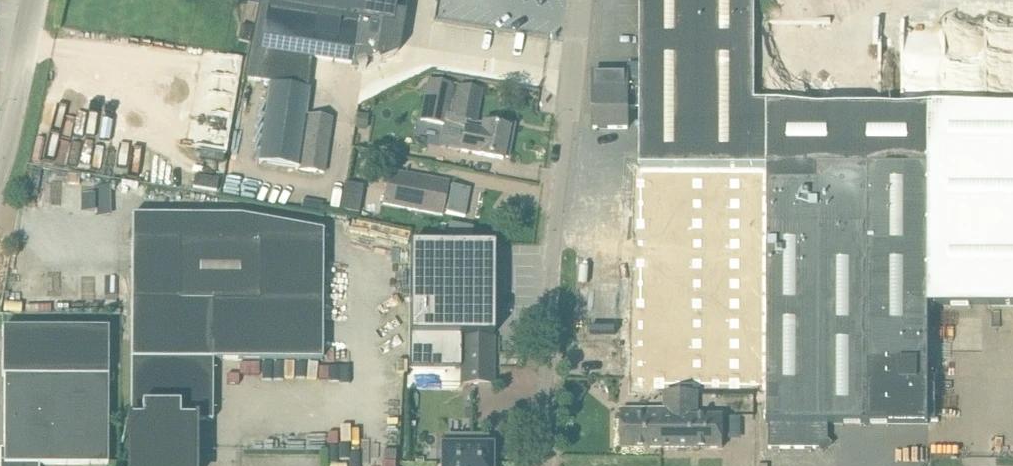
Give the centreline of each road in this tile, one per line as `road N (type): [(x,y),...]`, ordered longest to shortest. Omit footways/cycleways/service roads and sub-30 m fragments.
road 1 (residential): [(544,465),(545,370),(582,0)]
road 2 (residential): [(0,169),(34,0)]

